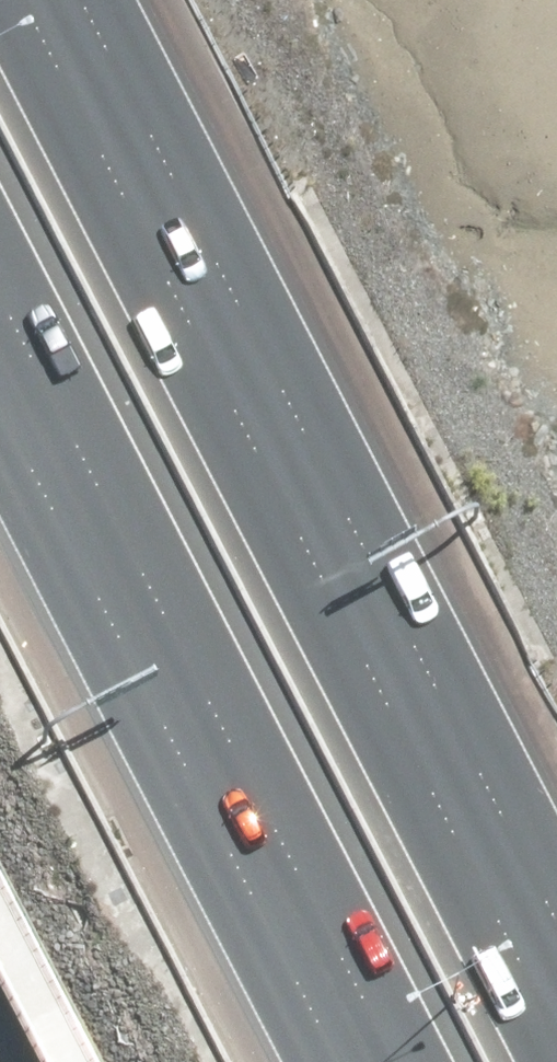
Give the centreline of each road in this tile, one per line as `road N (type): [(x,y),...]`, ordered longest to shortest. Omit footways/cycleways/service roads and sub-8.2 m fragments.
road 1 (motorway): [(51,0),(556,986)]
road 2 (motorway): [(350,1061),(0,374)]

